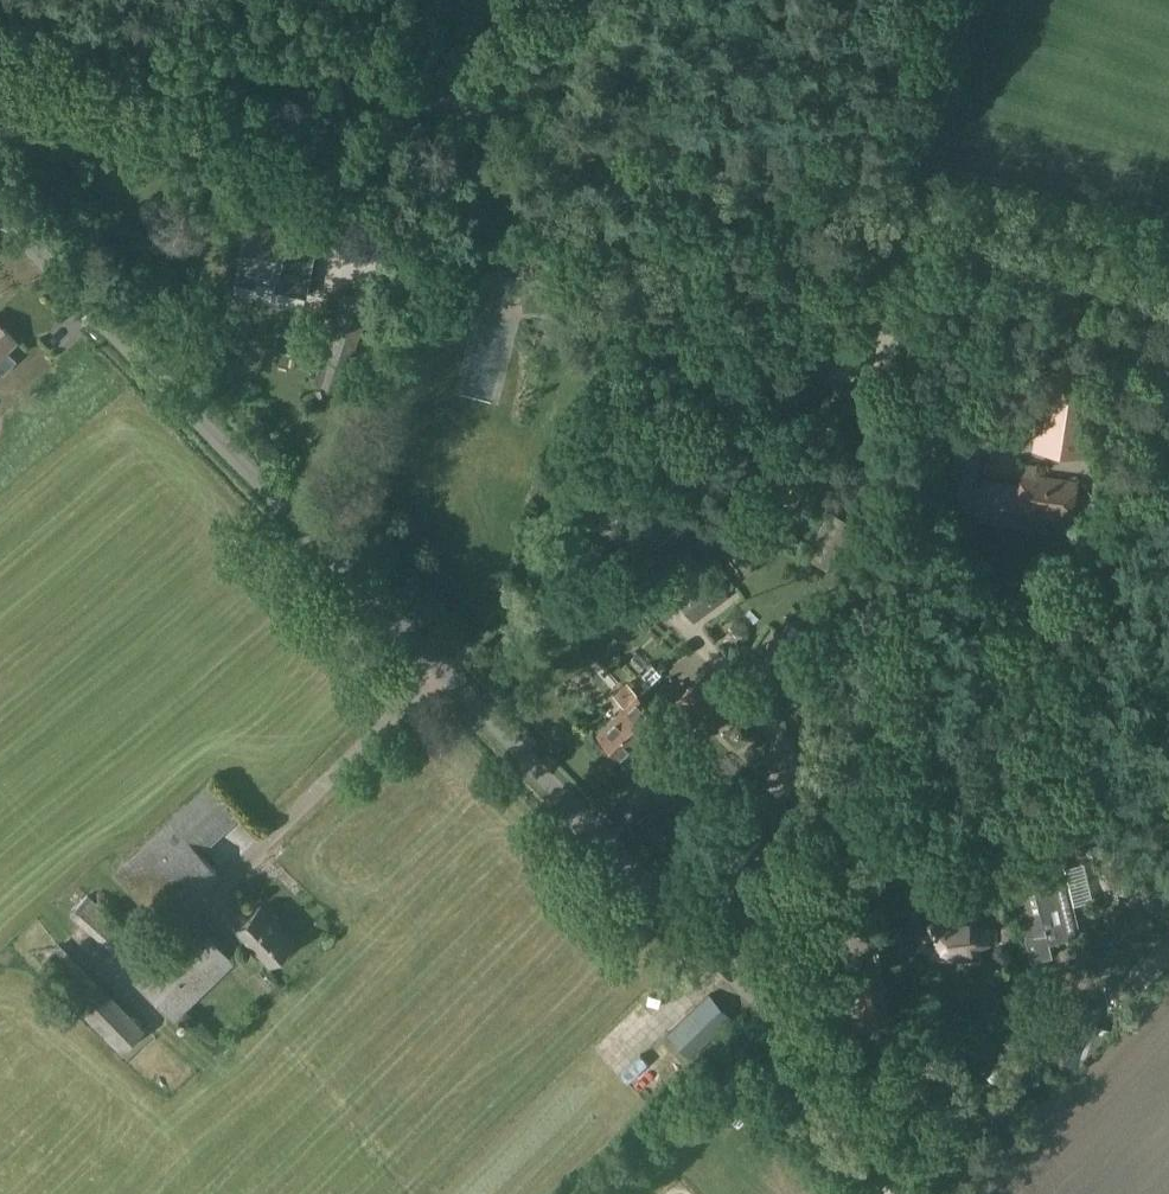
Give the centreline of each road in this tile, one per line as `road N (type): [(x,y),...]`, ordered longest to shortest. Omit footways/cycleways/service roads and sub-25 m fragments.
road 1 (unclassified): [(913,1193),(867,1129),(0,216)]
road 2 (unclassified): [(1168,290),(0,1)]

